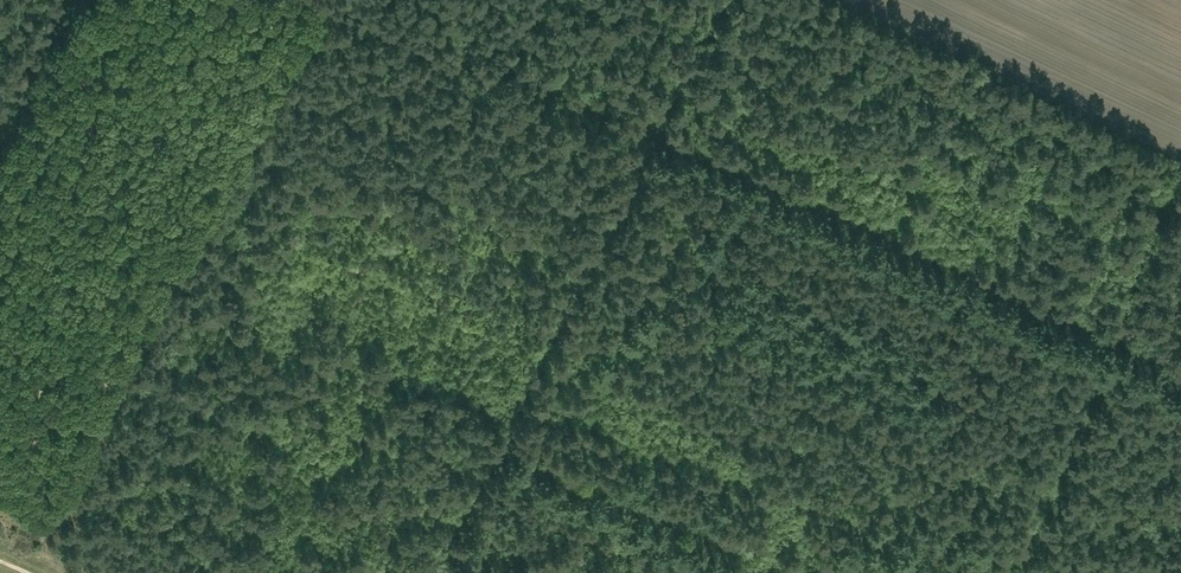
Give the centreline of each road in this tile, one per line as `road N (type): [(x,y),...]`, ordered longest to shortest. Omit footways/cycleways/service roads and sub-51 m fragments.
road 1 (track): [(351,0),(1180,364)]
road 2 (track): [(433,572),(728,0)]
road 3 (track): [(0,122),(62,0)]

